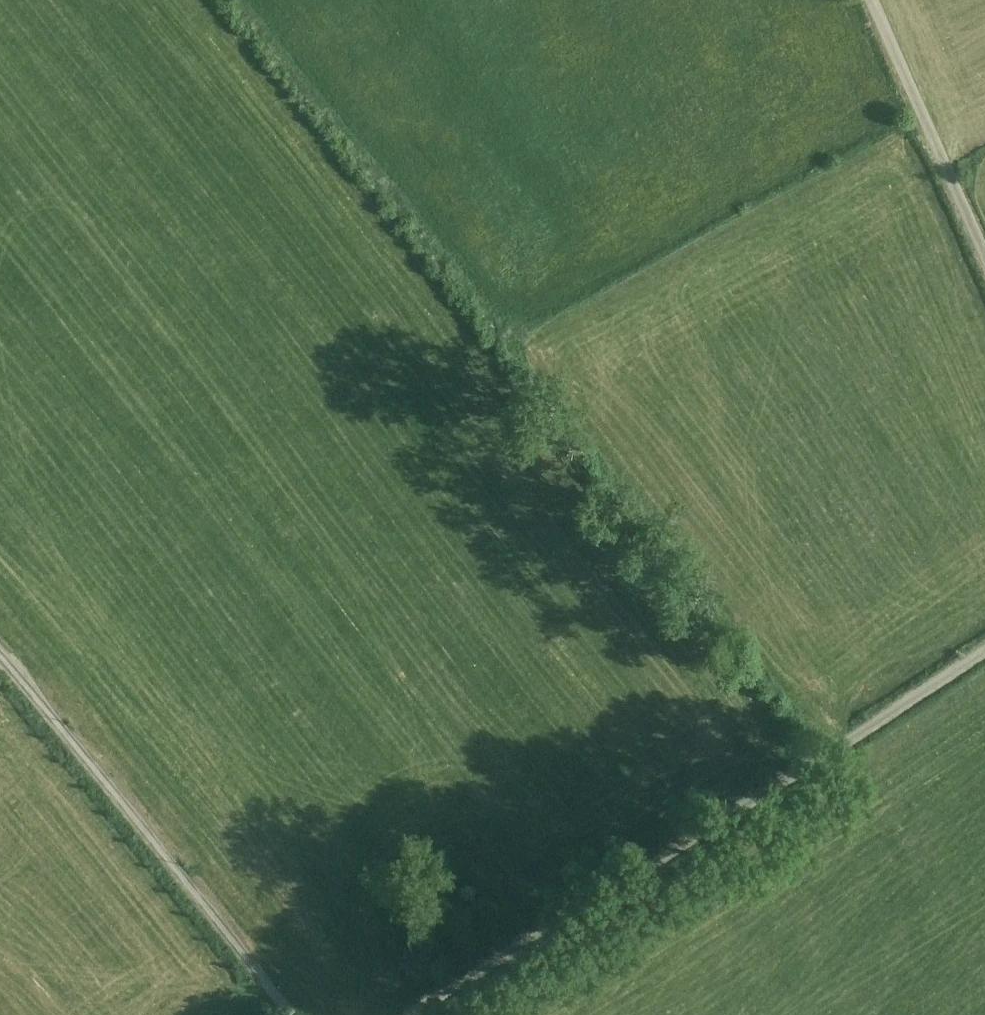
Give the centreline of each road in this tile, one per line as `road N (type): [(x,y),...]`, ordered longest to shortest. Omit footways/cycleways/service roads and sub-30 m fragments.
road 1 (track): [(984,645),(411,1014)]
road 2 (residential): [(0,659),(288,1014)]
road 3 (track): [(870,0),(984,259)]

